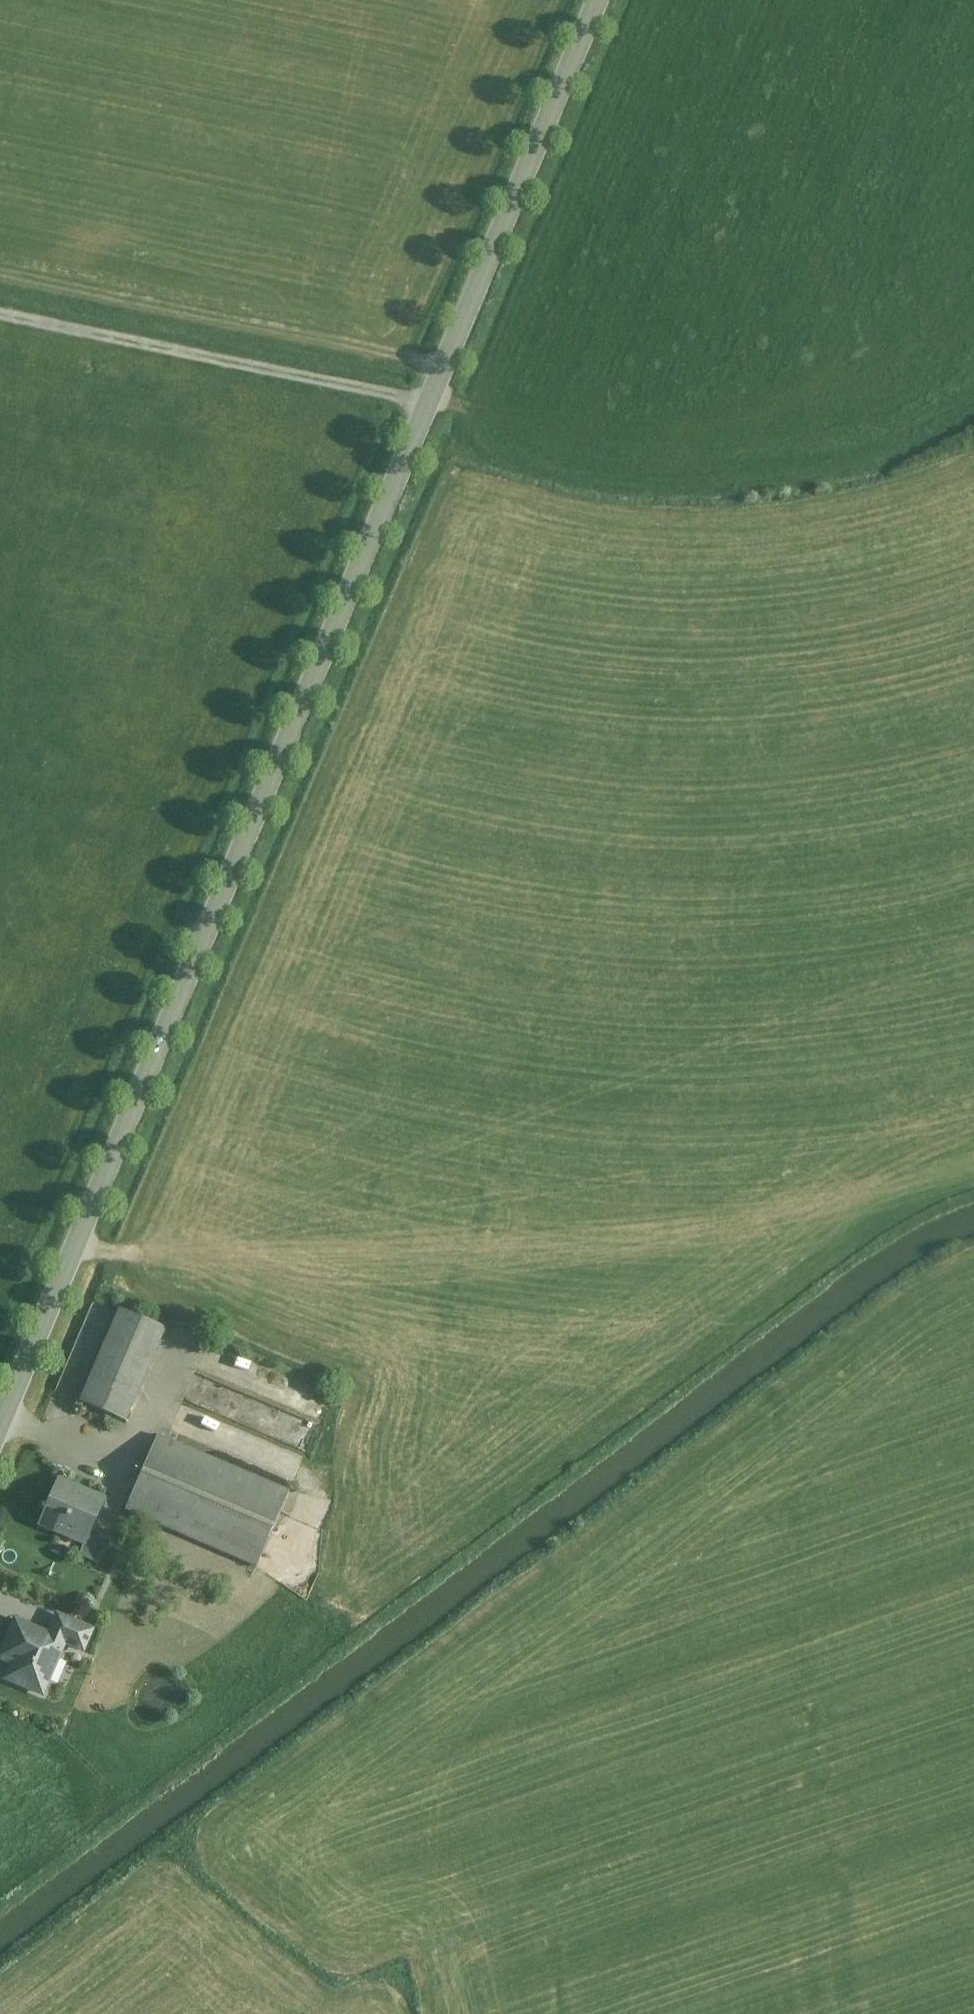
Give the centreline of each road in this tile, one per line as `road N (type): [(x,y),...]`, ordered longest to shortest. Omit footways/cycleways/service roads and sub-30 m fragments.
road 1 (tertiary): [(598,0),(0,1422)]

